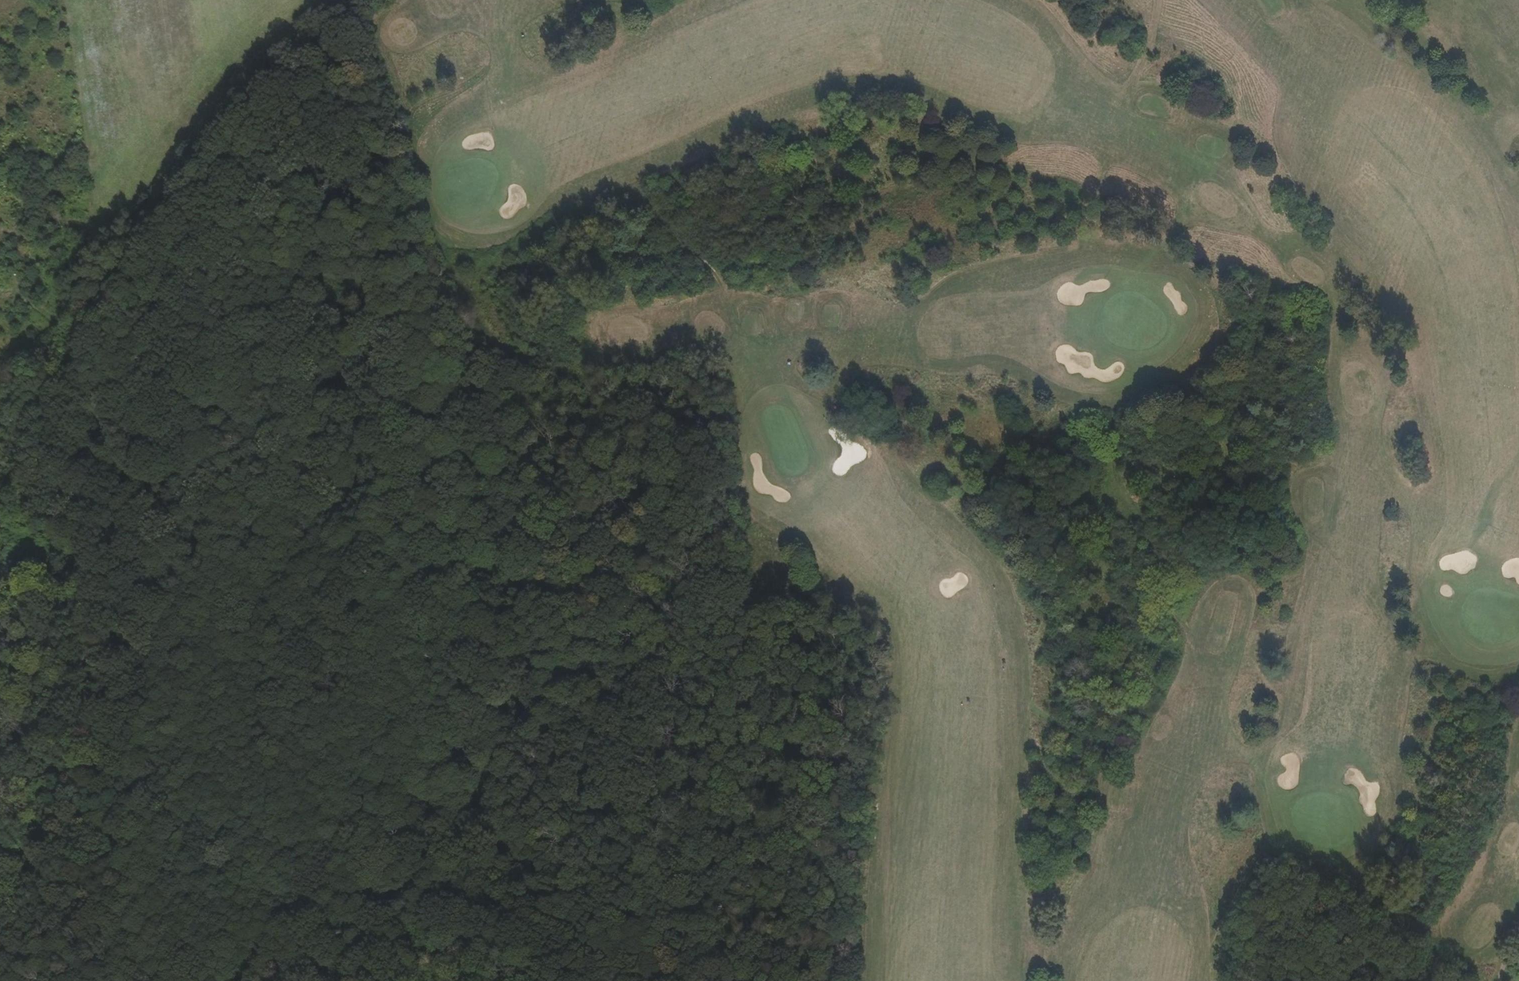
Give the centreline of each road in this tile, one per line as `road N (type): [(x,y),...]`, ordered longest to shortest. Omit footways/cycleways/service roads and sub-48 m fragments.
road 1 (track): [(0,937),(84,742),(57,389),(347,0)]

